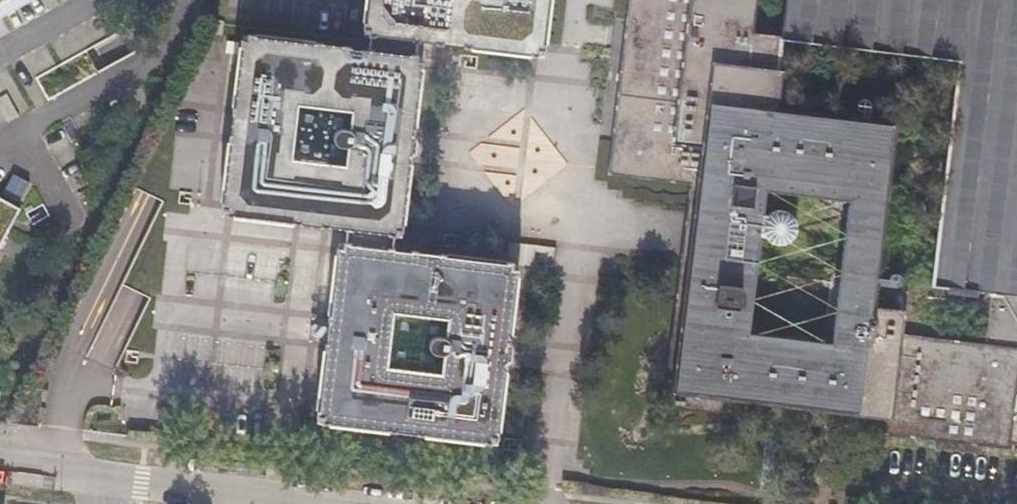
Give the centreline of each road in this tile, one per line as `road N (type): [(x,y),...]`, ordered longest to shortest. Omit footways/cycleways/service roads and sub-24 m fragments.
road 1 (unclassified): [(359,503),(0,461)]

